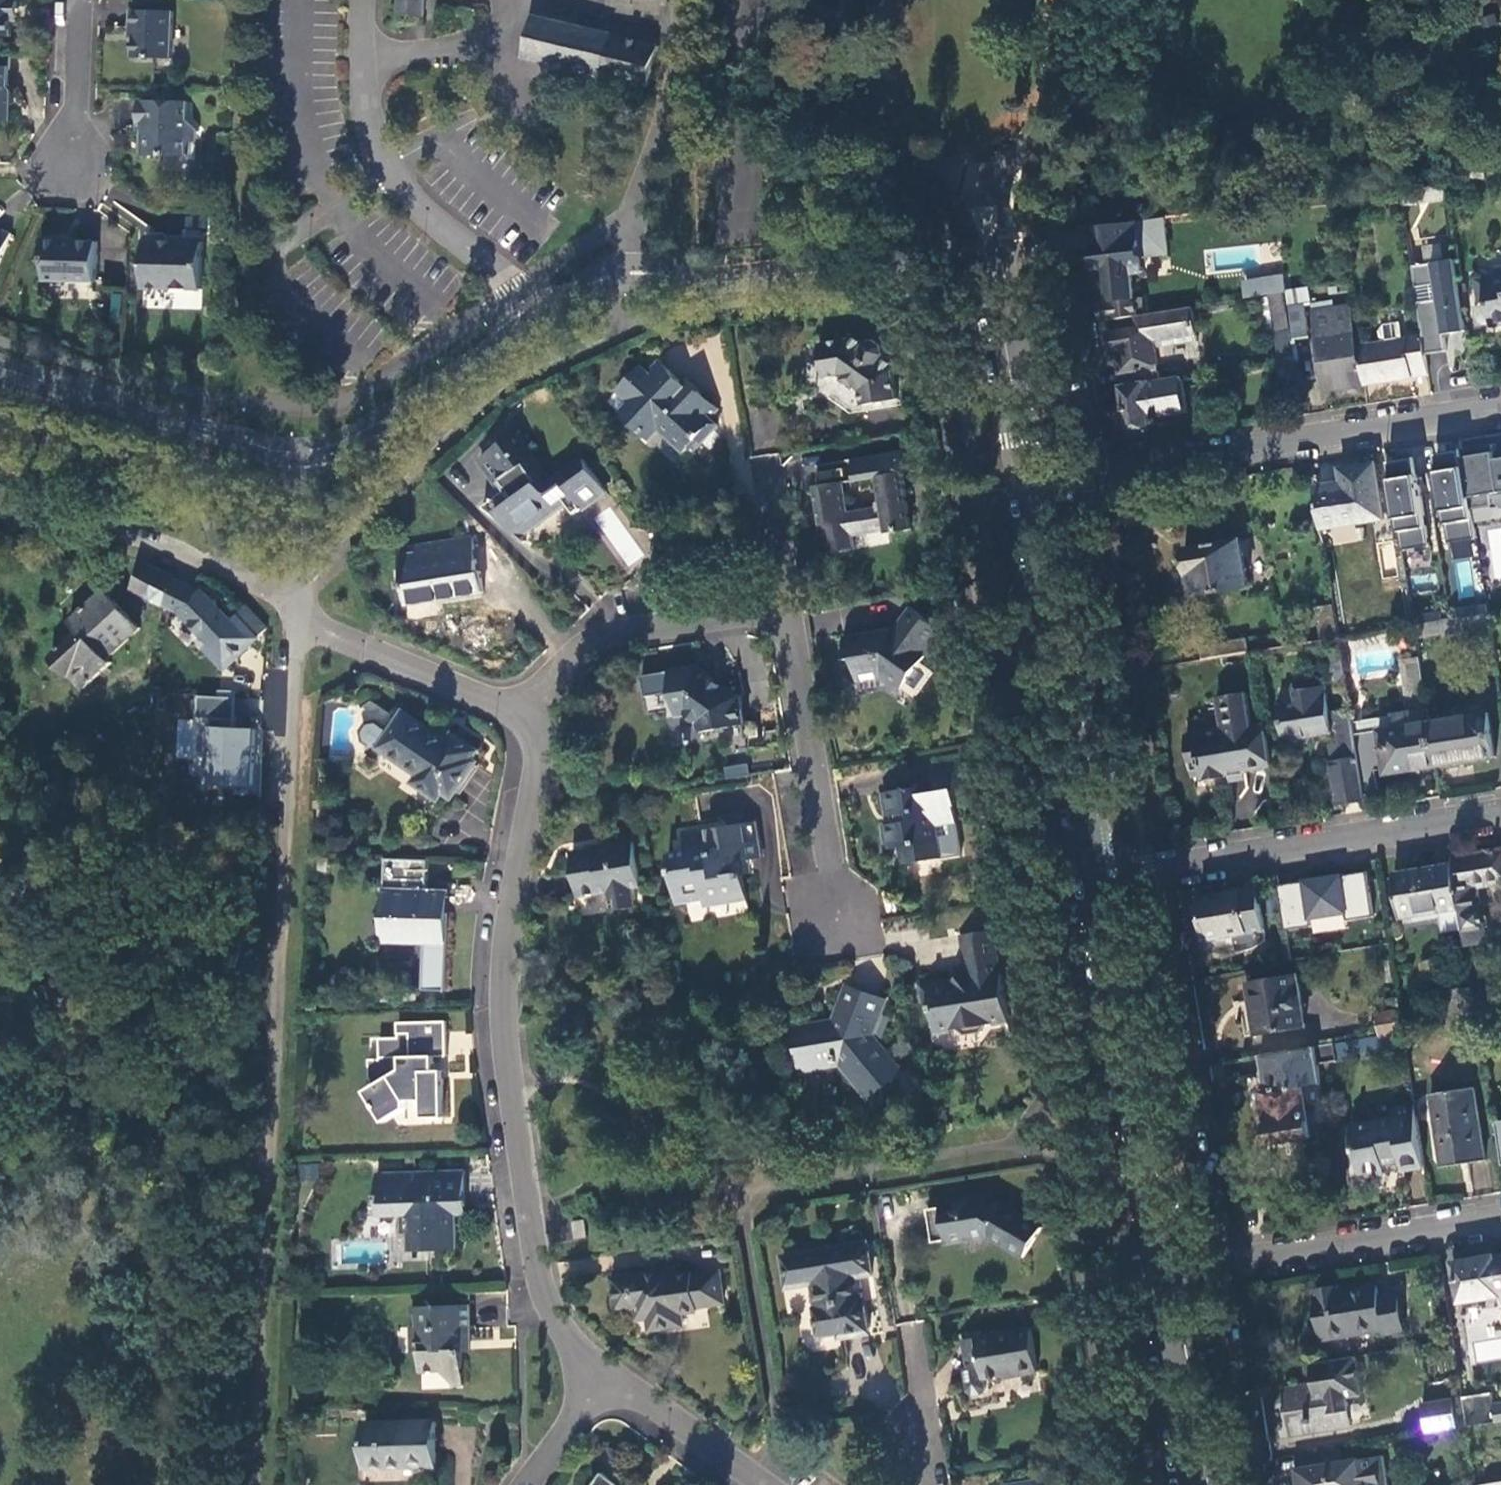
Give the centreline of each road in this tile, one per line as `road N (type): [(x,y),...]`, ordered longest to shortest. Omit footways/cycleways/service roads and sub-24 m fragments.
road 1 (track): [(300,622),(254,1484)]
road 2 (residential): [(520,707),(535,742),(501,962),(502,1024),(544,1297),(596,1375)]
road 3 (tertiary): [(534,324),(623,287),(984,275),(1005,303)]
road 4 (residential): [(1033,479),(1500,407)]
road 5 (residential): [(1094,881),(1500,813)]
road 6 (tertiary): [(1094,881),(1033,479)]
road 7 (tertiary): [(1160,1277),(1094,881)]
road 8 (residential): [(534,324),(387,169),(370,130),(361,0)]
road 9 (residential): [(1500,1224),(1160,1277)]
road 10 (track): [(0,512),(206,567),(298,616)]
road 11 (residential): [(793,610),(836,920)]
road 12 (tertiary): [(0,379),(297,467)]
road 13 (residential): [(520,707),(550,694),(598,644),(793,610)]
road 14 (tertiary): [(297,467),(392,443),(534,324)]
road 15 (residential): [(300,622),(520,707)]
road 16 (tertiary): [(1194,1484),(1160,1277)]
road 17 (residential): [(596,1375),(768,1484)]
road 18 (tertiary): [(1033,479),(1005,303)]
road 19 (residential): [(78,0),(72,174)]
road 20 (unclassified): [(297,467),(300,622)]
road 21 (residential): [(765,469),(793,610)]
road 22 (residential): [(596,1375),(518,1484)]

